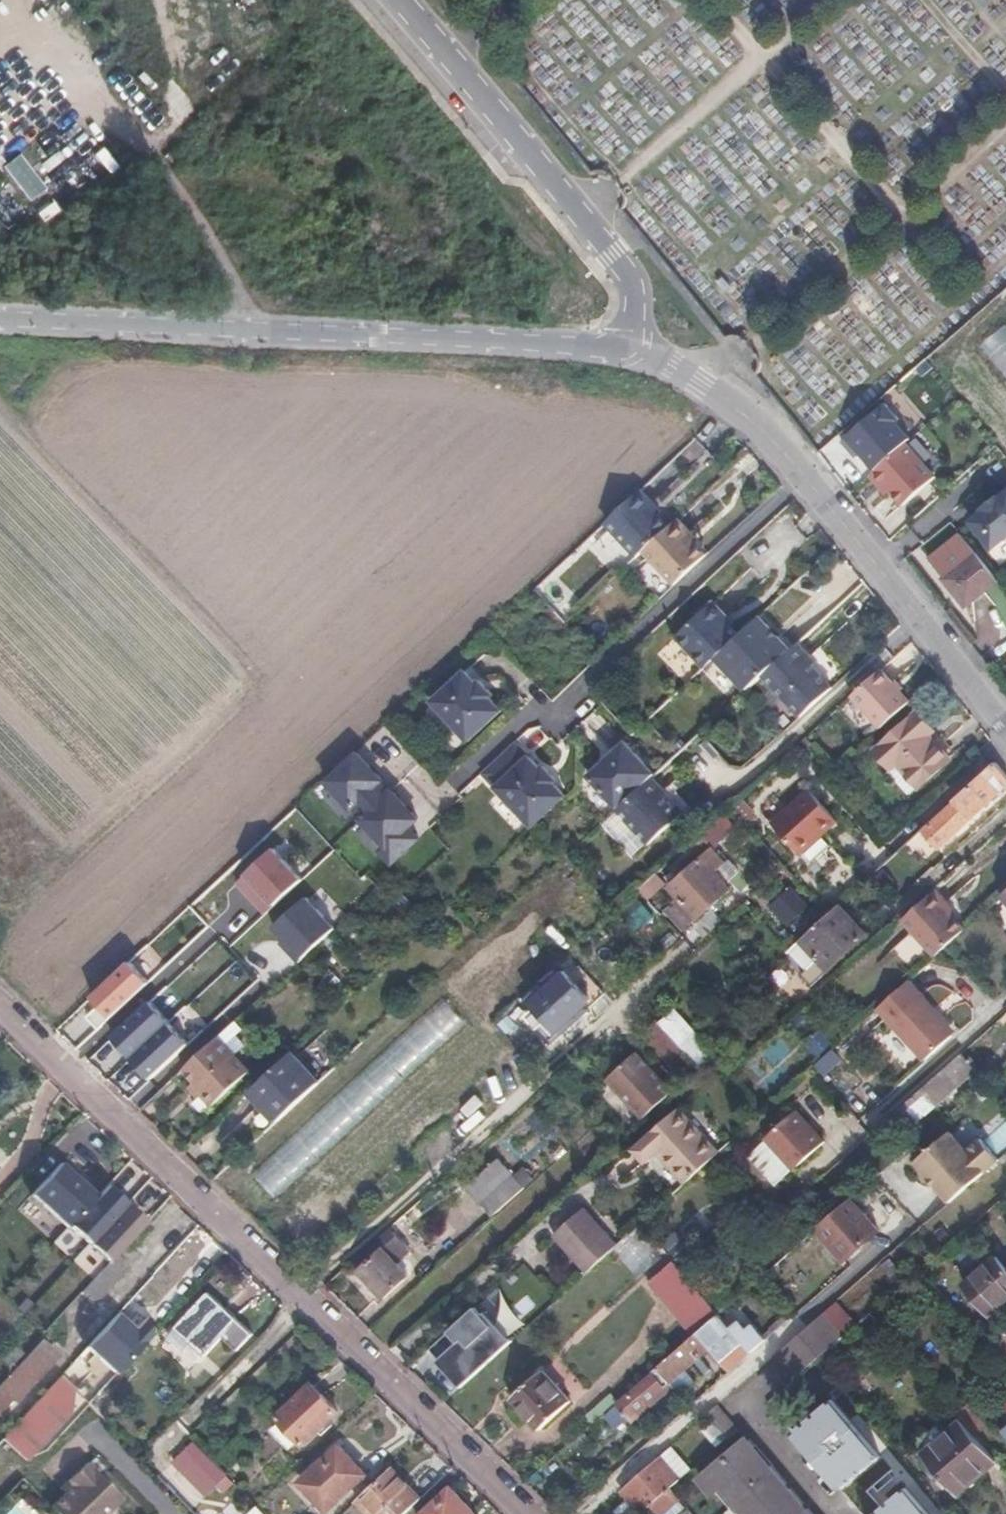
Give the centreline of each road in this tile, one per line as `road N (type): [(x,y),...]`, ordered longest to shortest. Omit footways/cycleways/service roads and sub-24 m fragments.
road 1 (residential): [(520,1513),(0,1011)]
road 2 (unclassified): [(0,314),(621,346)]
road 3 (unclassified): [(621,346),(669,363),(762,435),(1005,733)]
road 4 (residential): [(399,0),(629,279),(635,308),(621,346)]

